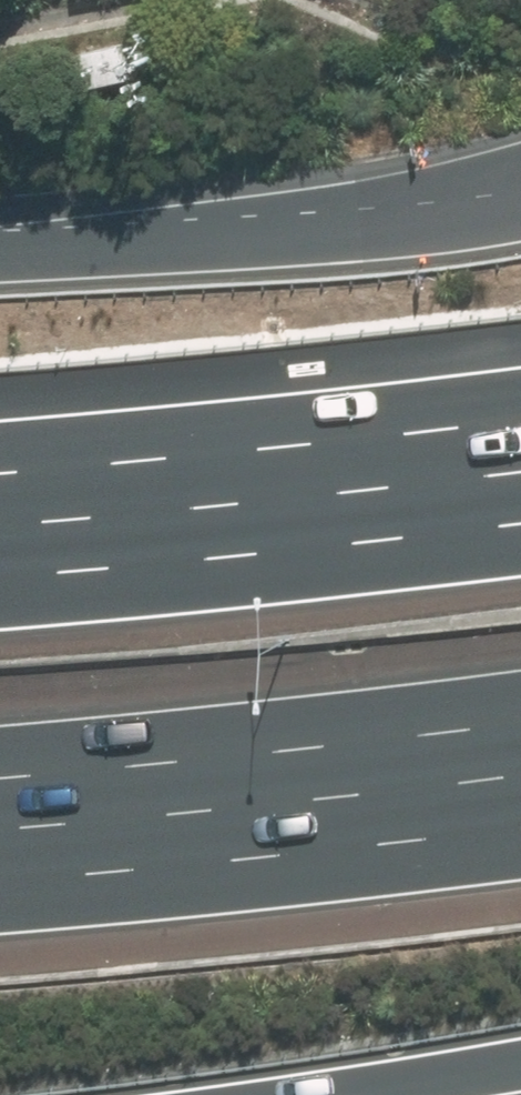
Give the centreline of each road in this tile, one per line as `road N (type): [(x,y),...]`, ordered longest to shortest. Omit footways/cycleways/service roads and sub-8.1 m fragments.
road 1 (motorway): [(0,263),(237,242),(520,190)]
road 2 (motorway): [(0,584),(520,525)]
road 3 (motorway): [(520,721),(0,776)]
road 4 (motorway): [(520,1060),(329,1094)]

